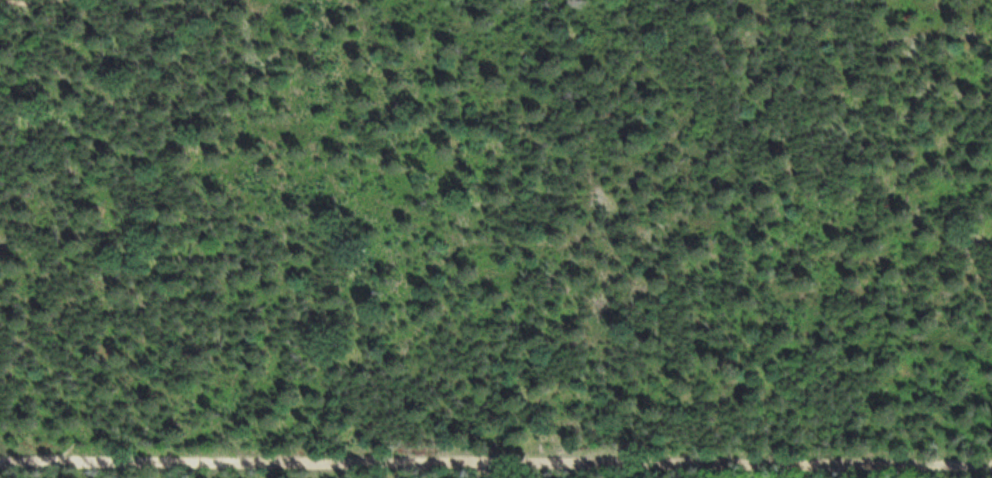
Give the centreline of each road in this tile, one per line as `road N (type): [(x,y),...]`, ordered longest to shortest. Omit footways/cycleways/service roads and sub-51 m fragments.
road 1 (track): [(991,468),(0,462)]

